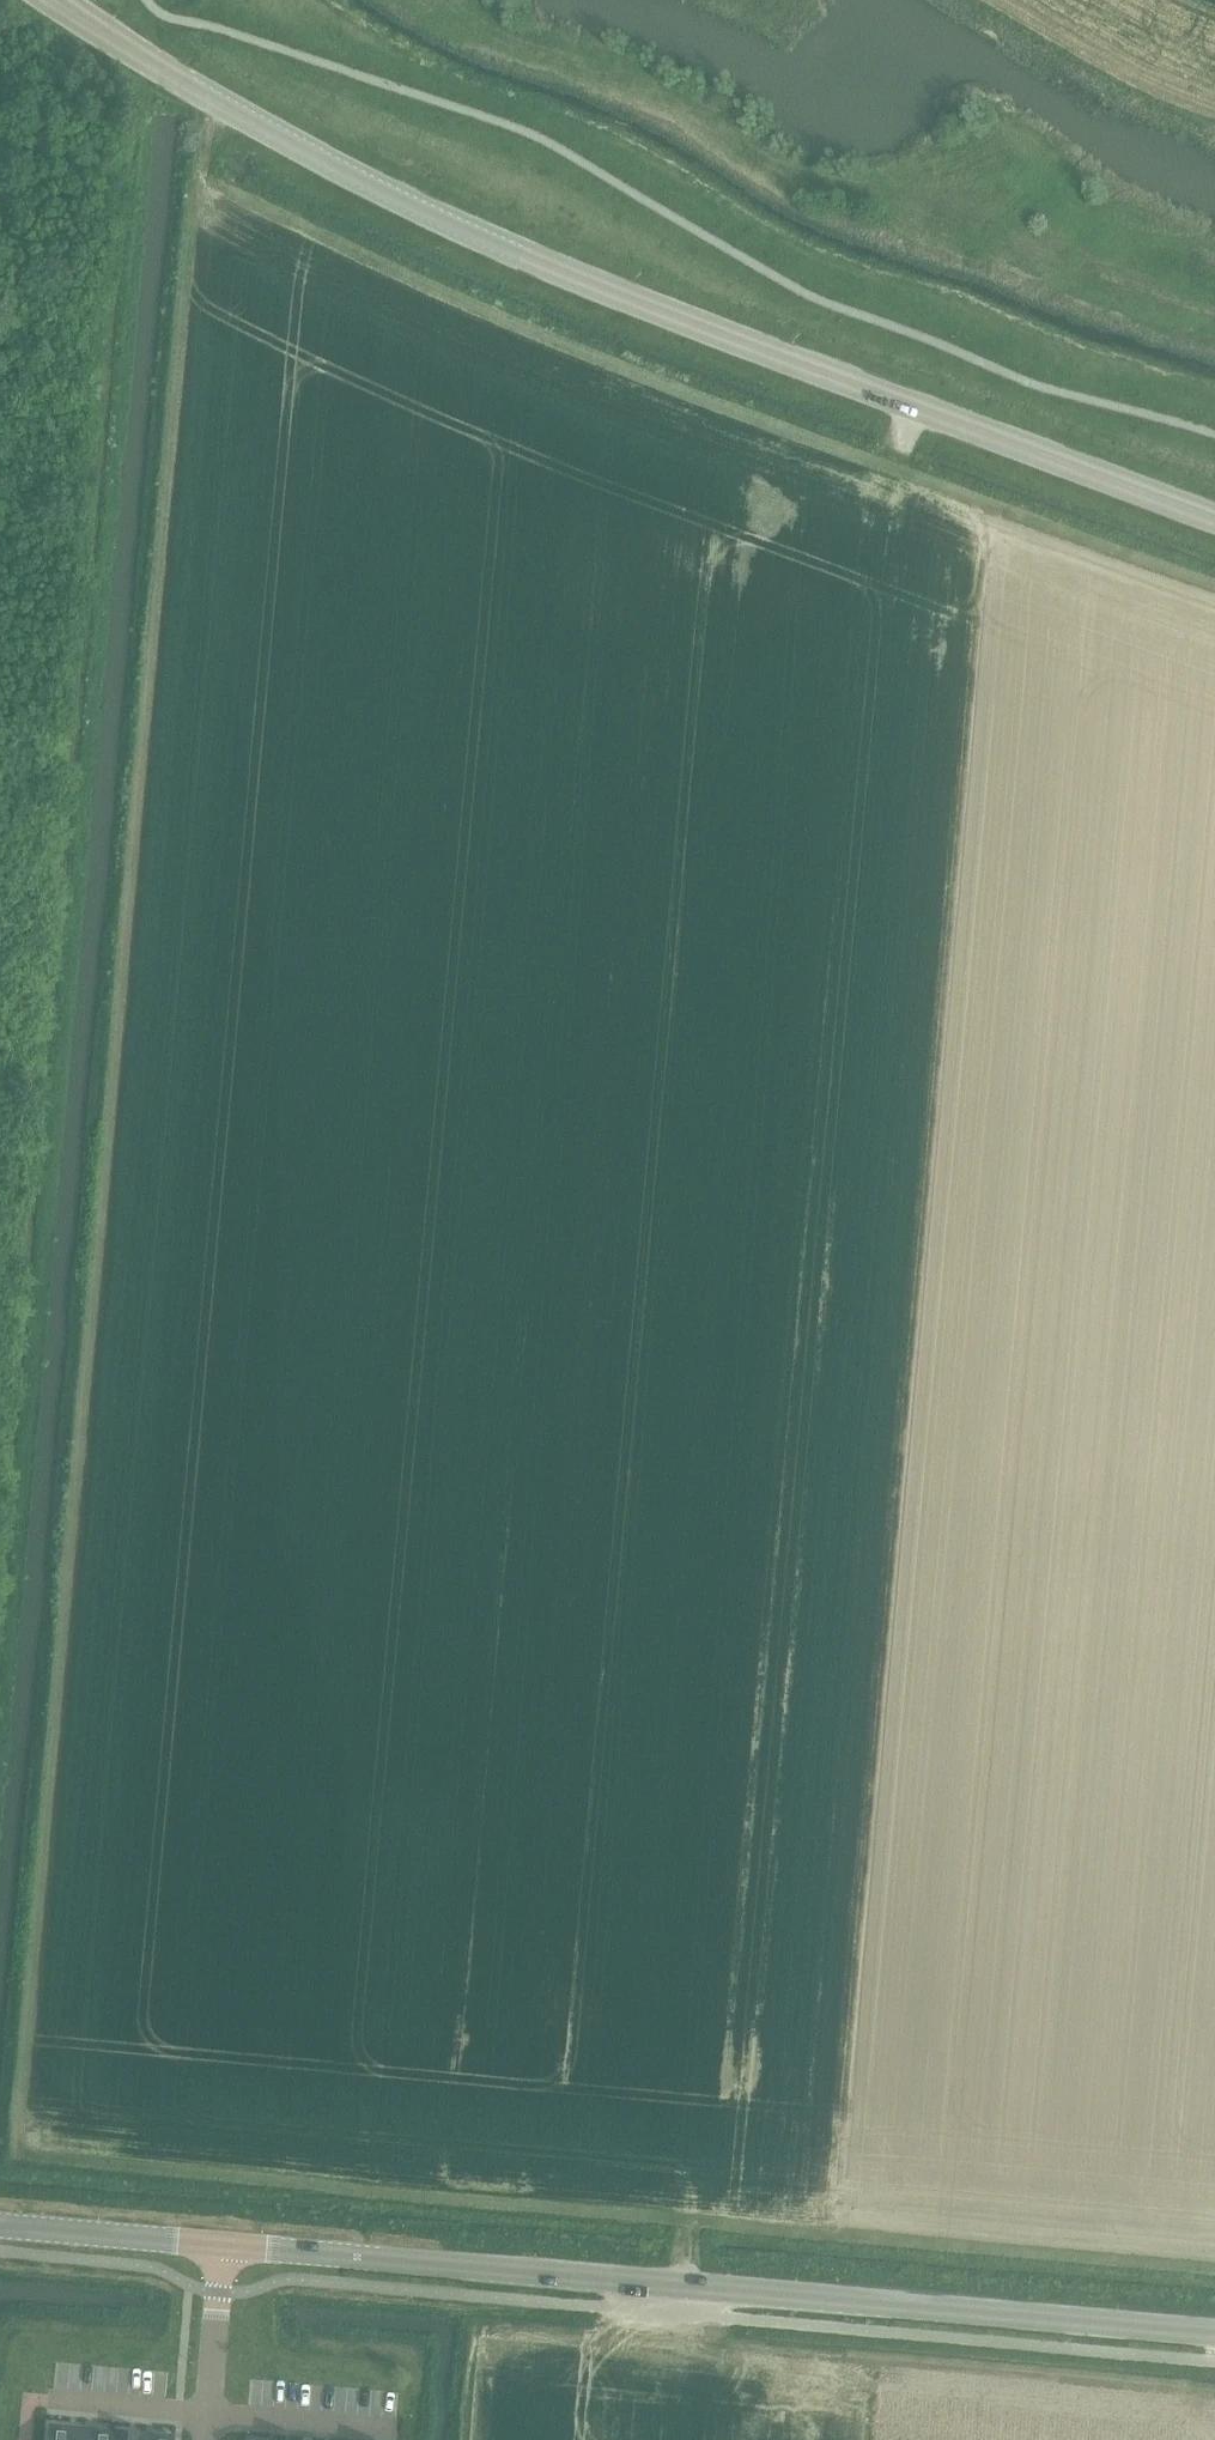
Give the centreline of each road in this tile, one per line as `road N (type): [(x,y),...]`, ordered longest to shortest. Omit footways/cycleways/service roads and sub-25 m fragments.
road 1 (secondary): [(1038,454),(490,244),(239,114),(56,0)]
road 2 (unclassified): [(222,2244),(1214,2332)]
road 3 (unclassified): [(0,2226),(222,2244)]
road 4 (residential): [(206,2412),(398,2431)]
road 5 (secondary): [(1038,454),(1214,518)]
road 6 (residential): [(206,2412),(222,2244)]
road 7 (residential): [(53,2400),(206,2412)]

